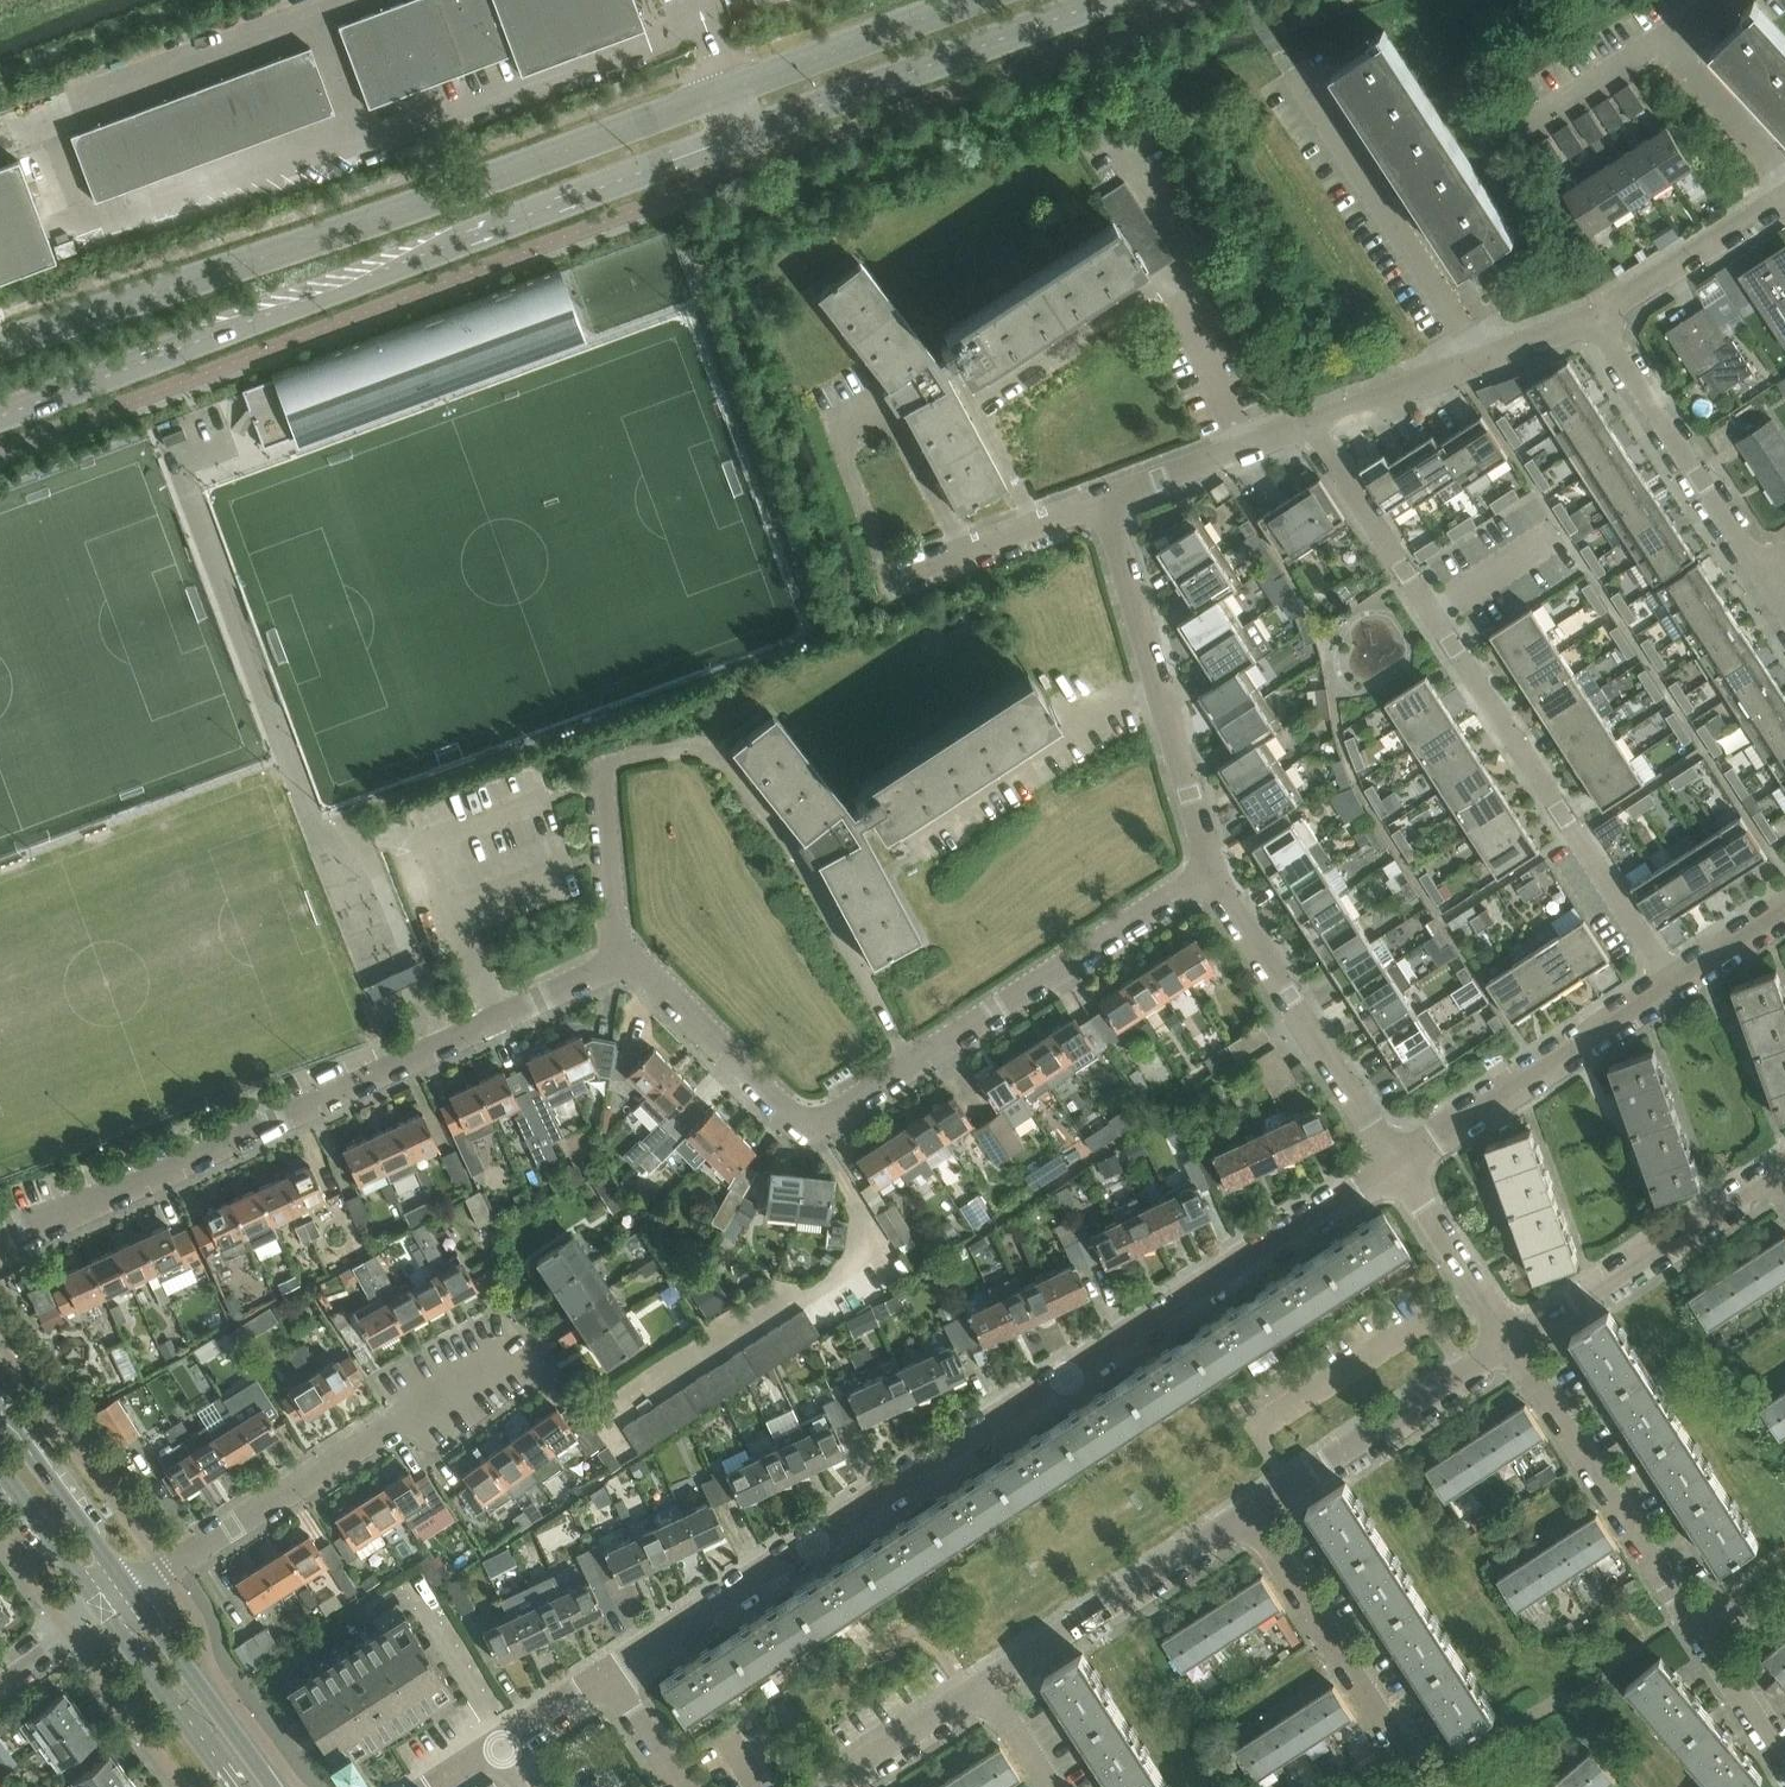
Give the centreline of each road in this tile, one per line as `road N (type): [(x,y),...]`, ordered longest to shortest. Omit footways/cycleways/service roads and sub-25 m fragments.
road 1 (residential): [(612,1677),(1399,1159)]
road 2 (secondary): [(0,412),(741,136)]
road 3 (secondary): [(727,91),(0,354)]
road 4 (residential): [(0,1237),(616,963)]
road 5 (residential): [(1673,983),(1308,425)]
road 6 (residential): [(1784,1759),(1515,1340)]
road 7 (residential): [(810,1127),(1207,873)]
road 8 (residential): [(126,1585),(165,1570),(498,1358)]
road 9 (secondary): [(741,136),(1107,0)]
road 10 (residential): [(1207,873),(1107,499)]
road 11 (residential): [(1399,1159),(1207,873)]
road 12 (residential): [(1429,1786),(1252,1511)]
road 13 (residential): [(1399,1159),(1673,983)]
road 14 (residential): [(985,1684),(1252,1511)]
road 15 (residential): [(1252,1511),(1515,1340)]
road 16 (residential): [(1515,1340),(1776,1170)]
road 17 (residential): [(1764,572),(1594,317)]
road 18 (residential): [(1308,425),(1594,317)]
road 19 (secondary): [(972,0),(727,91)]
road 20 (residential): [(810,1127),(642,966),(616,963)]
road 21 (tertiary): [(272,1786),(126,1585)]
road 22 (residential): [(889,578),(1107,499)]
road 23 (tertiary): [(102,1598),(232,1786)]
road 24 (residential): [(1594,317),(1784,197)]
road 25 (tertiary): [(126,1585),(0,1403)]
road 26 (residential): [(1515,1340),(1399,1159)]
road 27 (residential): [(1107,499),(1308,425)]
road 28 (residential): [(828,1786),(985,1684)]
road 29 (tertiary): [(0,1464),(102,1598)]
road 30 (residential): [(102,1598),(0,1684)]
road 31 (residential): [(1673,983),(1784,911)]
road 32 (residential): [(612,1677),(502,1746)]
road 33 (residential): [(681,1786),(612,1677)]
road 34 (residential): [(1052,1786),(985,1684)]

